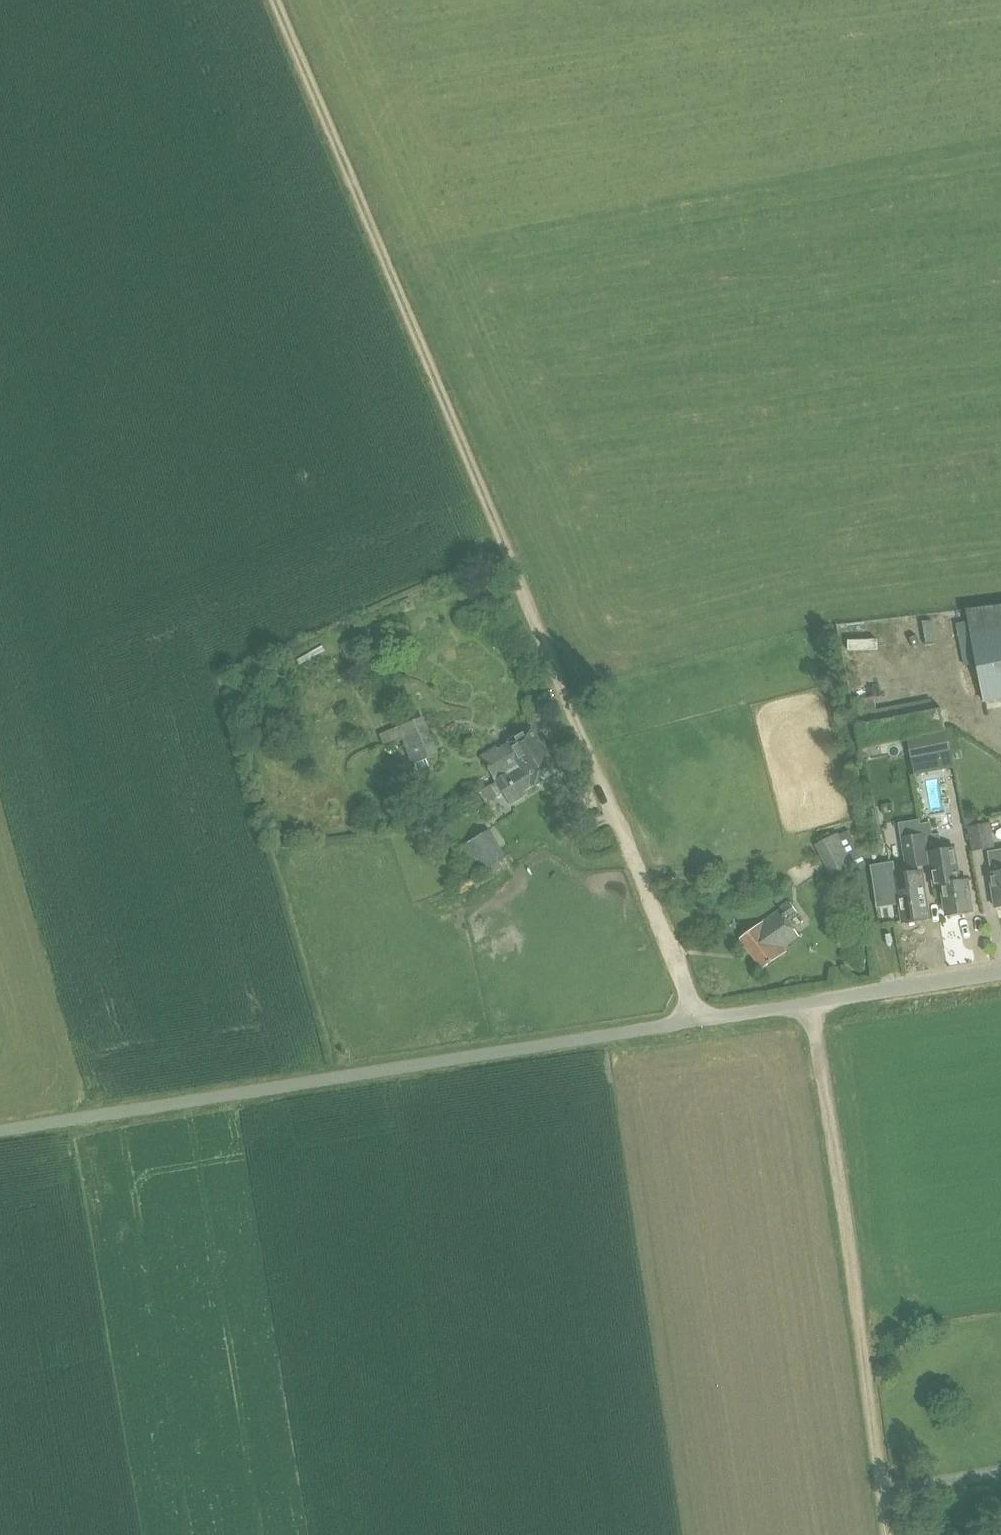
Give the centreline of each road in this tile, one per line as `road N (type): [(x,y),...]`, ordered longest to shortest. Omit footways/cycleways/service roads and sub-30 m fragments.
road 1 (track): [(702,1018),(284,0)]
road 2 (unclassified): [(807,1001),(0,1132)]
road 3 (track): [(897,1534),(807,1001)]
road 4 (unclassified): [(807,1001),(1000,970)]

